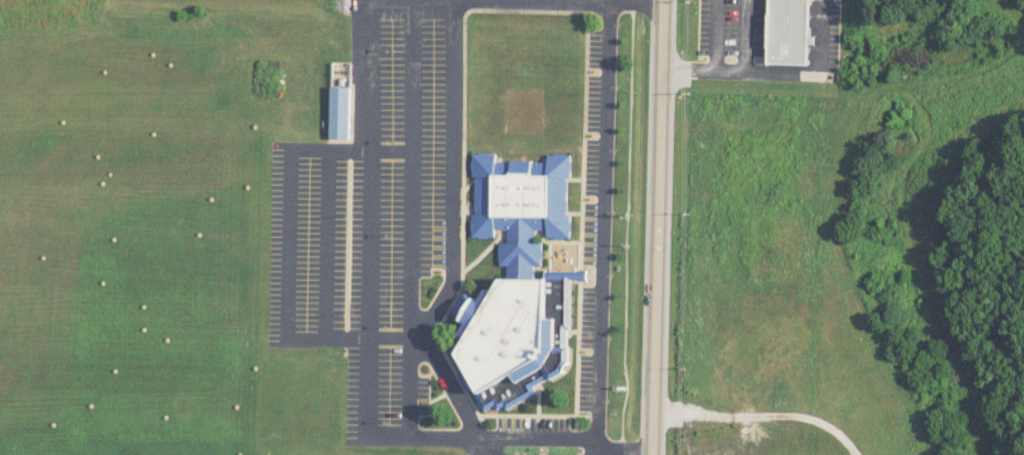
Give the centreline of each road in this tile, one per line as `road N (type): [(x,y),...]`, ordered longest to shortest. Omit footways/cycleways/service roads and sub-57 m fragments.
road 1 (secondary): [(652,454),(663,0)]

